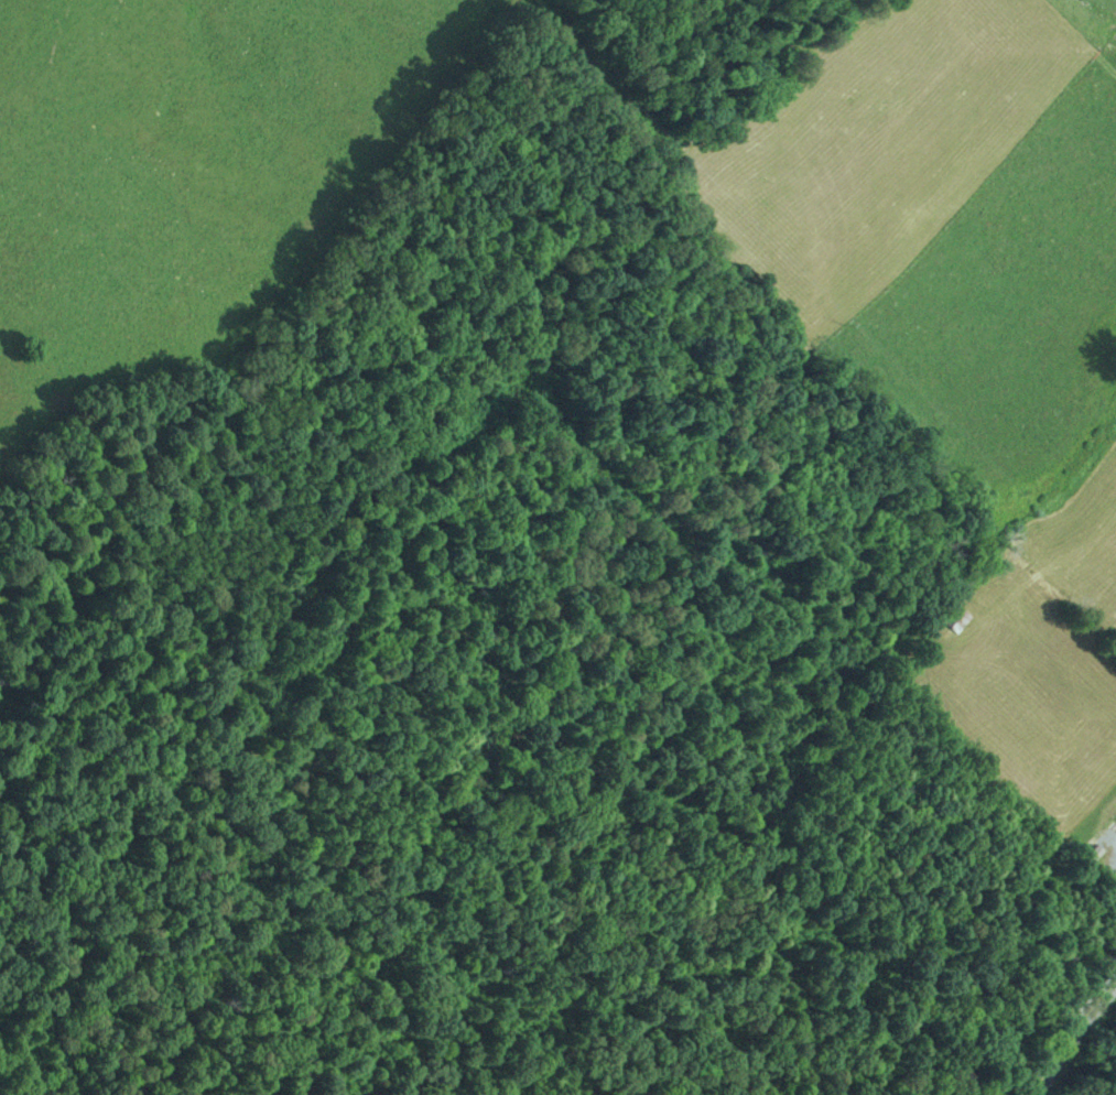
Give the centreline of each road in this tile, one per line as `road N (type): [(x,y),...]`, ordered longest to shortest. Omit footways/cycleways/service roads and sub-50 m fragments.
road 1 (secondary): [(1033,1094),(1084,1010),(1115,977)]

